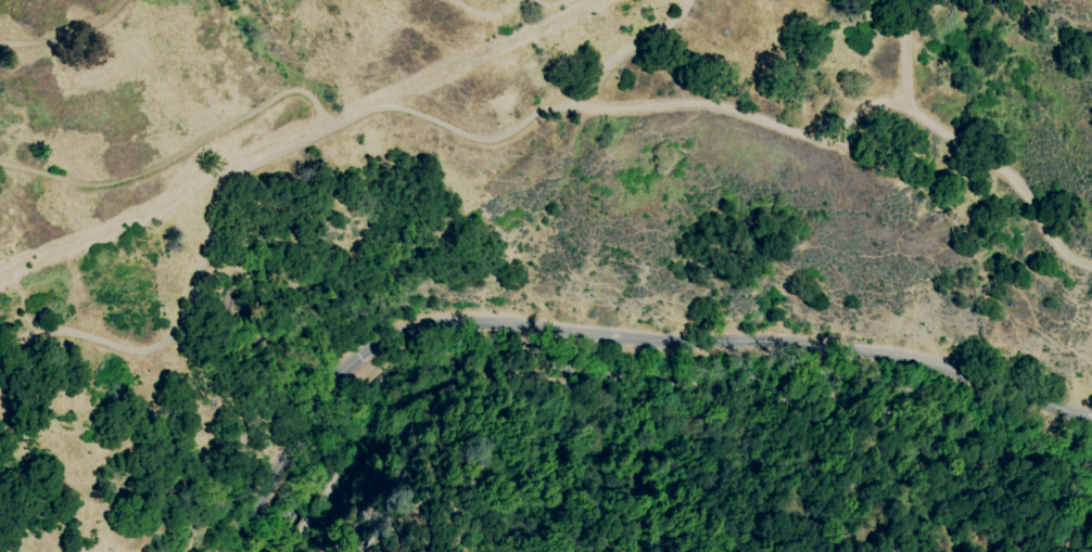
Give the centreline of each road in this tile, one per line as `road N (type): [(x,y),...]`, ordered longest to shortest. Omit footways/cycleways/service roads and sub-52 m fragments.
road 1 (track): [(301,551),(366,450),(412,403),(467,381),(553,377),(703,412),(864,396),(986,434),(1091,489)]
road 2 (track): [(335,128),(382,108),(471,134),(499,134),(559,107),(707,103),(815,134),(864,108),(899,110)]
road 3 (track): [(0,361),(23,336),(60,330),(132,349),(160,346),(190,299),(226,185),(255,162),(335,128)]
road 4 (track): [(1091,263),(1056,243),(993,164),(899,110)]
road 5 (track): [(576,107),(624,52),(694,0)]

